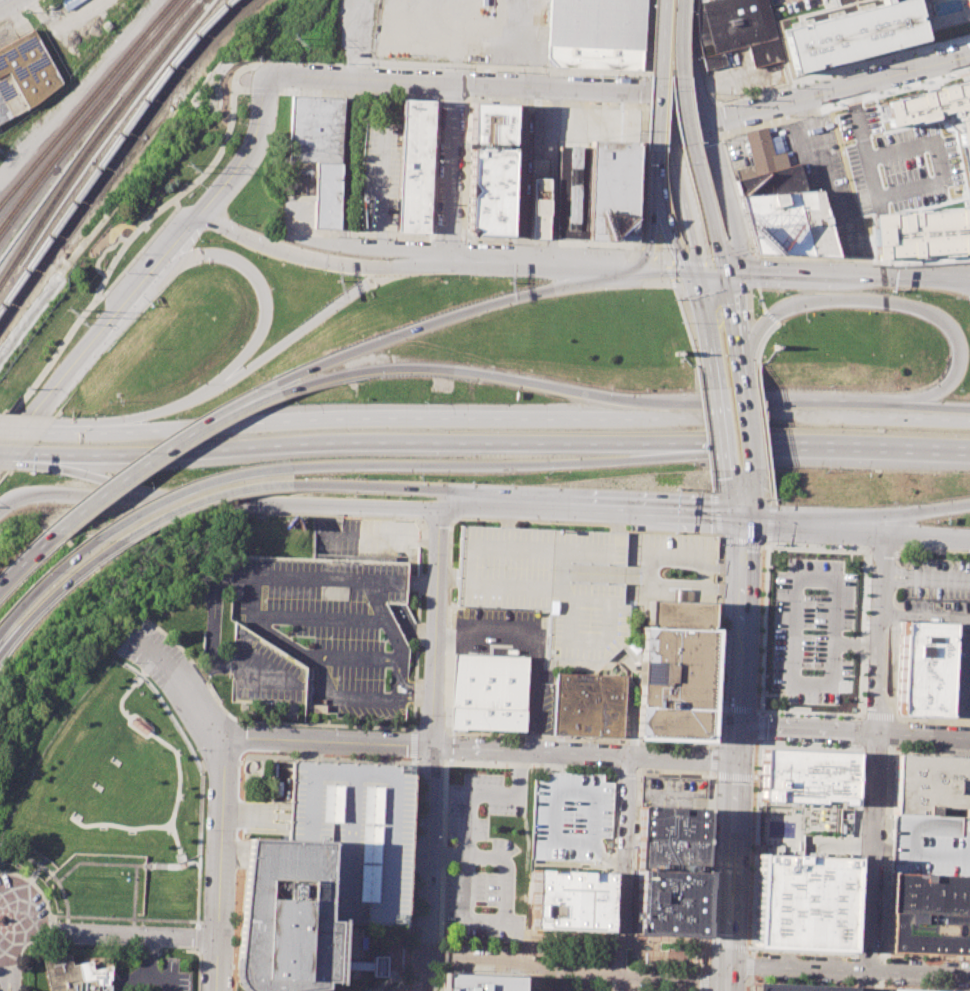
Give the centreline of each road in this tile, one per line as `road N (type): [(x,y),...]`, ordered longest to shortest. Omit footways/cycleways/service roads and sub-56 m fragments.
road 1 (motorway): [(62,455),(327,443),(696,442)]
road 2 (tertiary): [(270,80),(244,161),(0,452)]
road 3 (residential): [(882,536),(865,990)]
road 4 (motorway): [(289,467),(597,461),(665,456),(696,442)]
road 5 (trunk): [(191,497),(599,511)]
road 6 (residential): [(270,80),(284,74),(672,93)]
road 7 (motorway): [(743,369),(766,320),(794,305),(884,302),(948,325),(962,352),(947,389),(871,412)]
road 8 (motorway): [(665,415),(484,374),(407,367),(312,381)]
road 9 (motorway): [(388,269),(238,373),(168,407),(94,429)]
road 10 (motorway): [(665,415),(352,418)]
road 11 (motorway): [(293,485),(444,490),(599,511)]
road 12 (tertiary): [(734,758),(430,746)]
road 13 (residential): [(424,957),(727,982)]
road 14 (motorway): [(969,416),(665,415)]
road 15 (motorway): [(604,271),(339,355)]
road 16 (residential): [(702,112),(726,118),(969,57)]
road 17 (motorway): [(696,442),(969,451)]
road 18 (secondary): [(726,990),(735,727)]
road 19 (motorway): [(352,418),(94,429)]
road 20 (motorway): [(146,274),(211,255),(247,267),(262,286),(261,333),(206,388)]
road 21 (residential): [(430,746),(423,990)]
road 22 (tertiary): [(969,280),(725,275)]
road 23 (tertiary): [(229,747),(216,990)]
road 24 (tertiary): [(727,966),(969,974)]
road 25 (motorway): [(717,235),(683,109),(681,0)]
road 26 (tertiary): [(438,509),(430,746)]
road 27 (secondary): [(969,736),(735,727)]
road 28 (residential): [(629,754),(620,977)]
road 29 (motorway): [(237,406),(55,533)]
road 30 (primary): [(748,522),(969,540)]
road 31 (motorway): [(93,544),(197,485),(289,467)]
road 32 (secondary): [(735,727),(748,522)]
road 33 (tertiary): [(430,746),(249,738),(229,747)]
road 34 (tertiary): [(388,269),(291,254),(199,213)]
road 35 (trunk): [(630,272),(435,258)]
road 36 (residential): [(217,940),(33,930)]
road 37 (tertiary): [(672,93),(672,141),(690,225),(686,273)]
road 38 (motorway): [(0,661),(81,575),(129,541)]
road 39 (residential): [(457,83),(451,259)]
road 40 (motorway): [(129,541),(212,500),(293,485)]
road 41 (tertiary): [(725,275),(731,237),(702,112)]
road 42 (tertiary): [(35,493),(191,497)]
road 43 (trunk): [(599,511),(748,522)]
road 44 (motorway): [(662,0),(658,149)]
road 45 (residential): [(132,636),(171,669),(229,747)]
road 46 (motorway): [(823,530),(969,505)]
road 47 (motorway): [(62,455),(132,489),(191,497)]
road 48 (motorway): [(0,628),(52,573),(93,544)]
road 49 (trunk): [(686,273),(718,389)]

